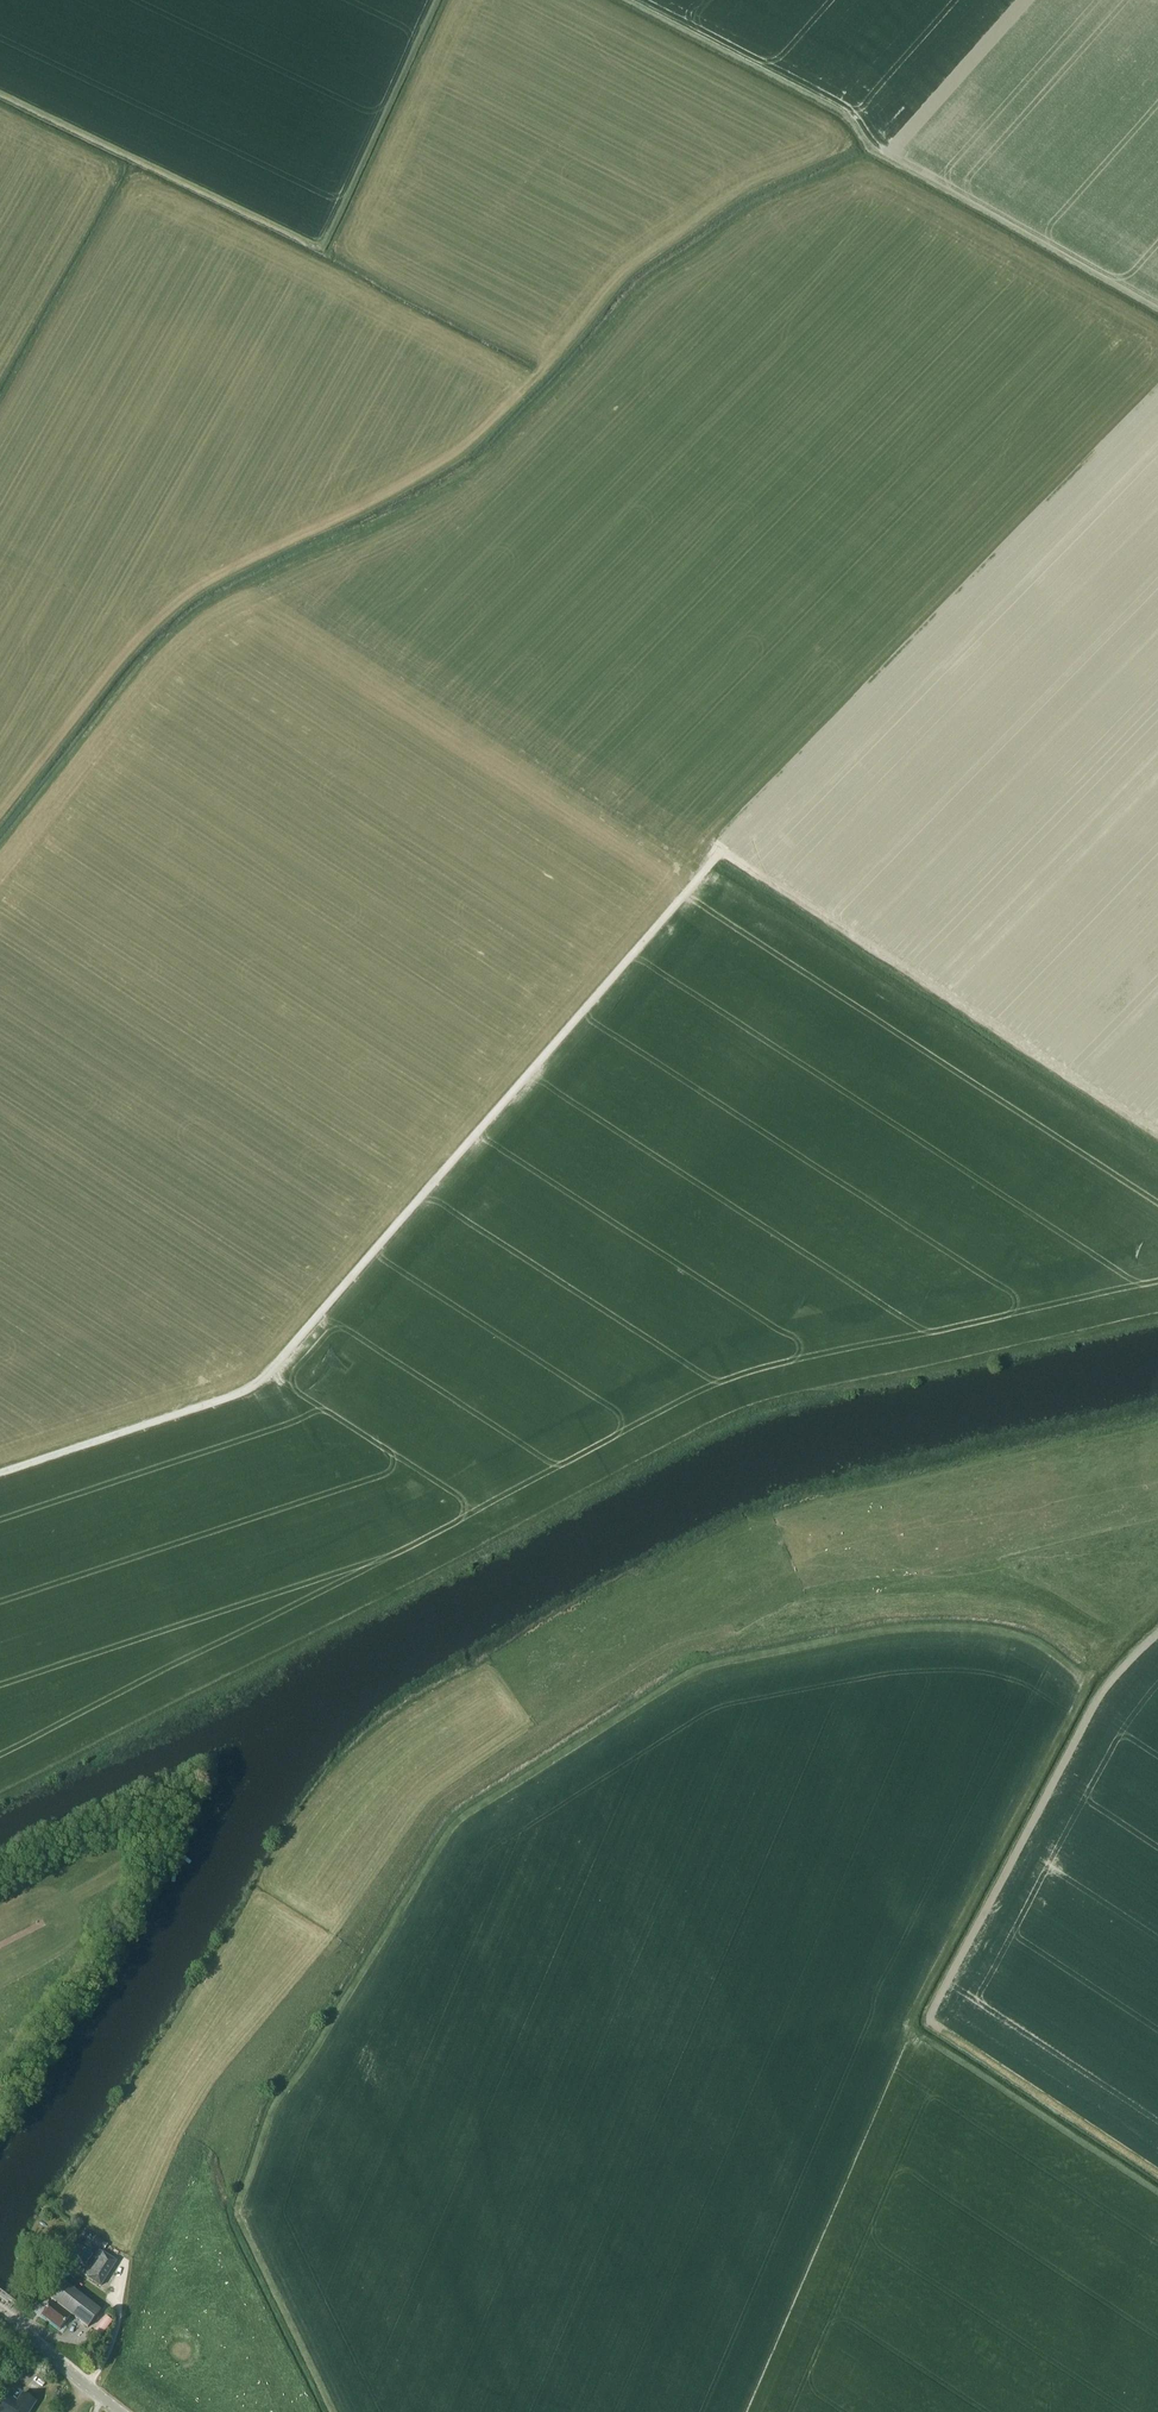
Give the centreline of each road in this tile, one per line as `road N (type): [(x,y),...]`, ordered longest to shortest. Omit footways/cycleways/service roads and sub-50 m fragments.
road 1 (track): [(0,1472),(255,1384),(717,856),(727,854),(760,876)]
road 2 (tertiary): [(121,2411),(0,2308)]

